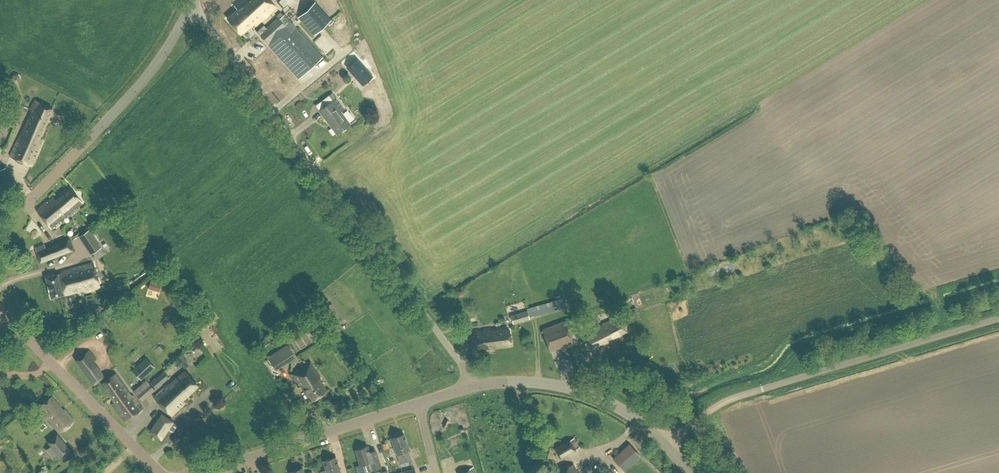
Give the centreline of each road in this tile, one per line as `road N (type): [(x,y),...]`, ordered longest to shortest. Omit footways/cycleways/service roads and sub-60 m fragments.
road 1 (unclassified): [(471,386),(462,364),(188,8)]
road 2 (unclassified): [(670,443),(731,399),(998,319)]
road 3 (unclassified): [(0,206),(35,194),(135,90),(188,8)]
road 4 (tertiary): [(191,472),(418,404)]
road 5 (tertiary): [(162,472),(0,310)]
road 6 (tertiary): [(670,443),(600,397),(565,386),(471,386)]

